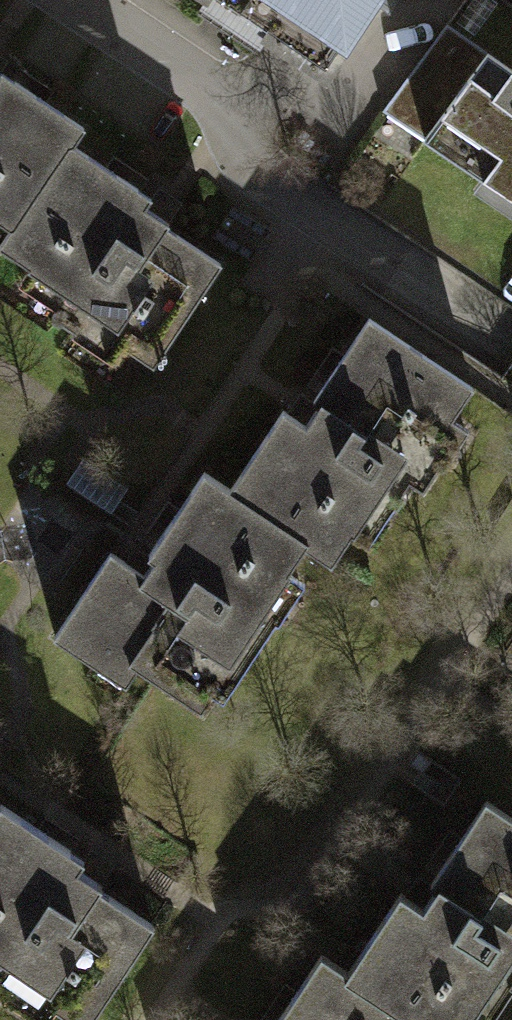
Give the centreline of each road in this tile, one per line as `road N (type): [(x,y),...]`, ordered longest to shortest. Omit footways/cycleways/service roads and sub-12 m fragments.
road 1 (residential): [(66,0),(232,110)]

